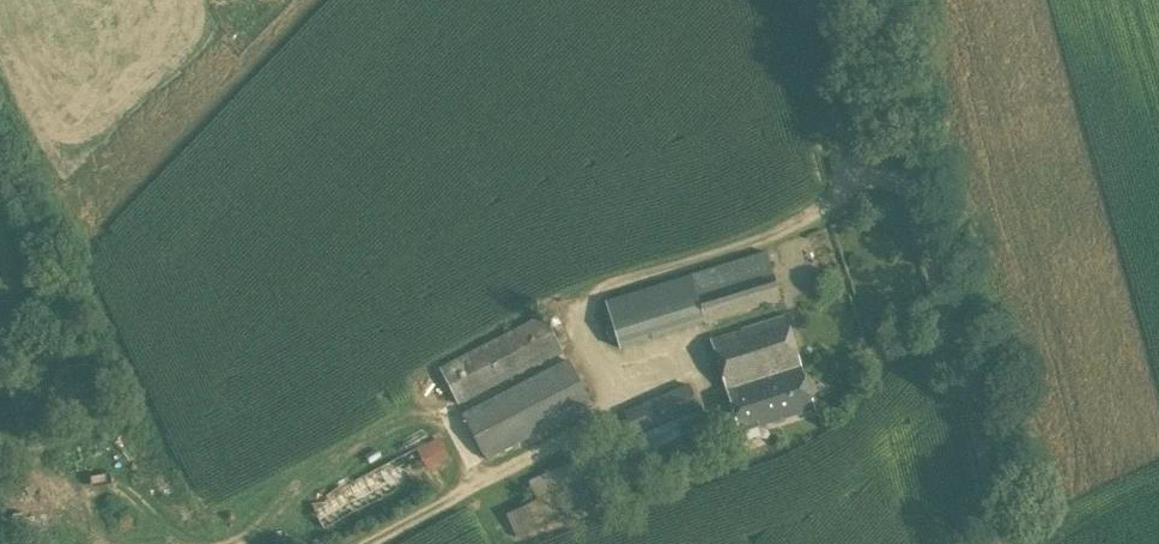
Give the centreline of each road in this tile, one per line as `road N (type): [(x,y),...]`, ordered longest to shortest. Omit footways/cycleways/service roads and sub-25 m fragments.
road 1 (unclassified): [(905,194),(996,543)]

